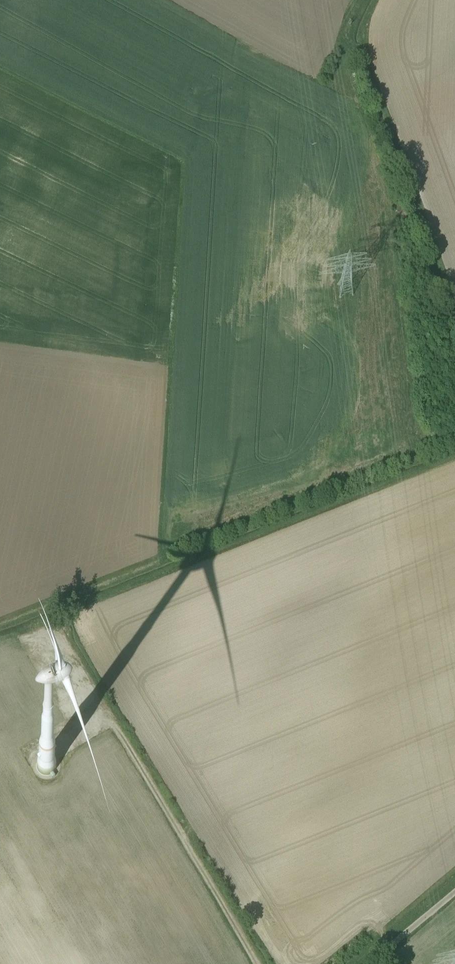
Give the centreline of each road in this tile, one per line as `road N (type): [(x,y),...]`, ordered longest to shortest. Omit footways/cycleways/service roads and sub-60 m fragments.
road 1 (track): [(257,963),(108,713),(91,710),(36,742)]

